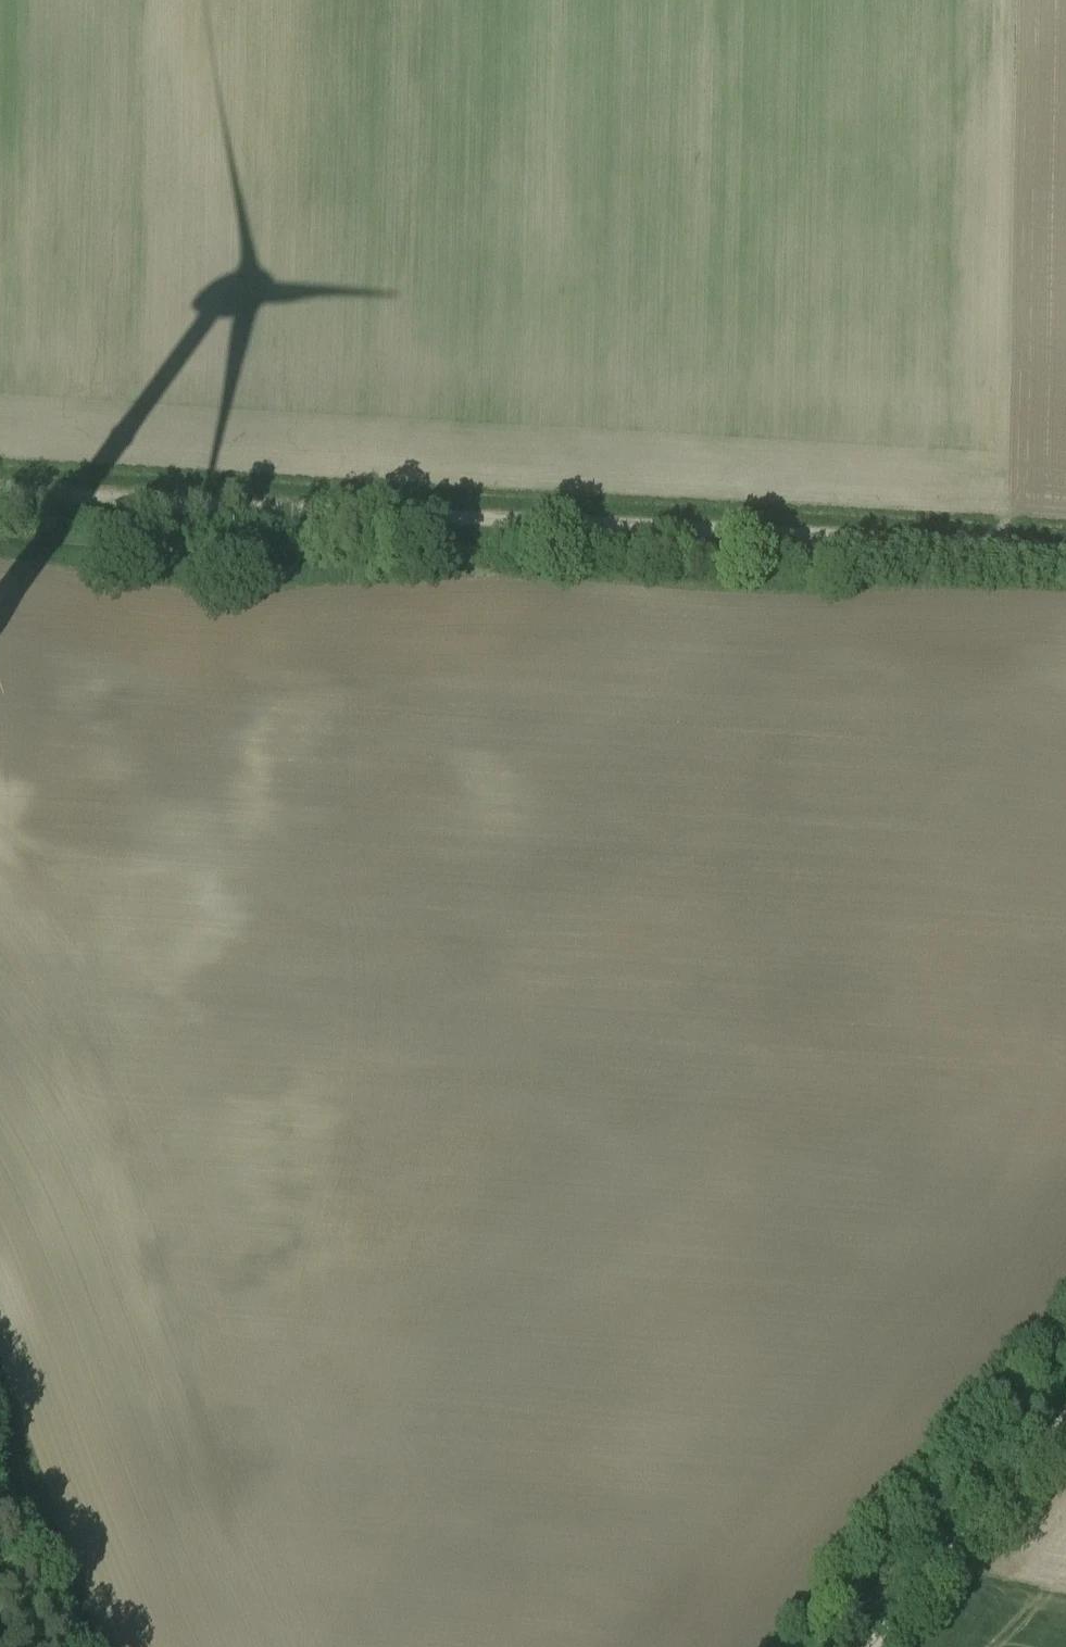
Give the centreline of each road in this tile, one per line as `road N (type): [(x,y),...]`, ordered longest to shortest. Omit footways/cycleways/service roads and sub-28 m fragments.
road 1 (track): [(1065,549),(0,480)]
road 2 (track): [(1065,1432),(883,1646)]

